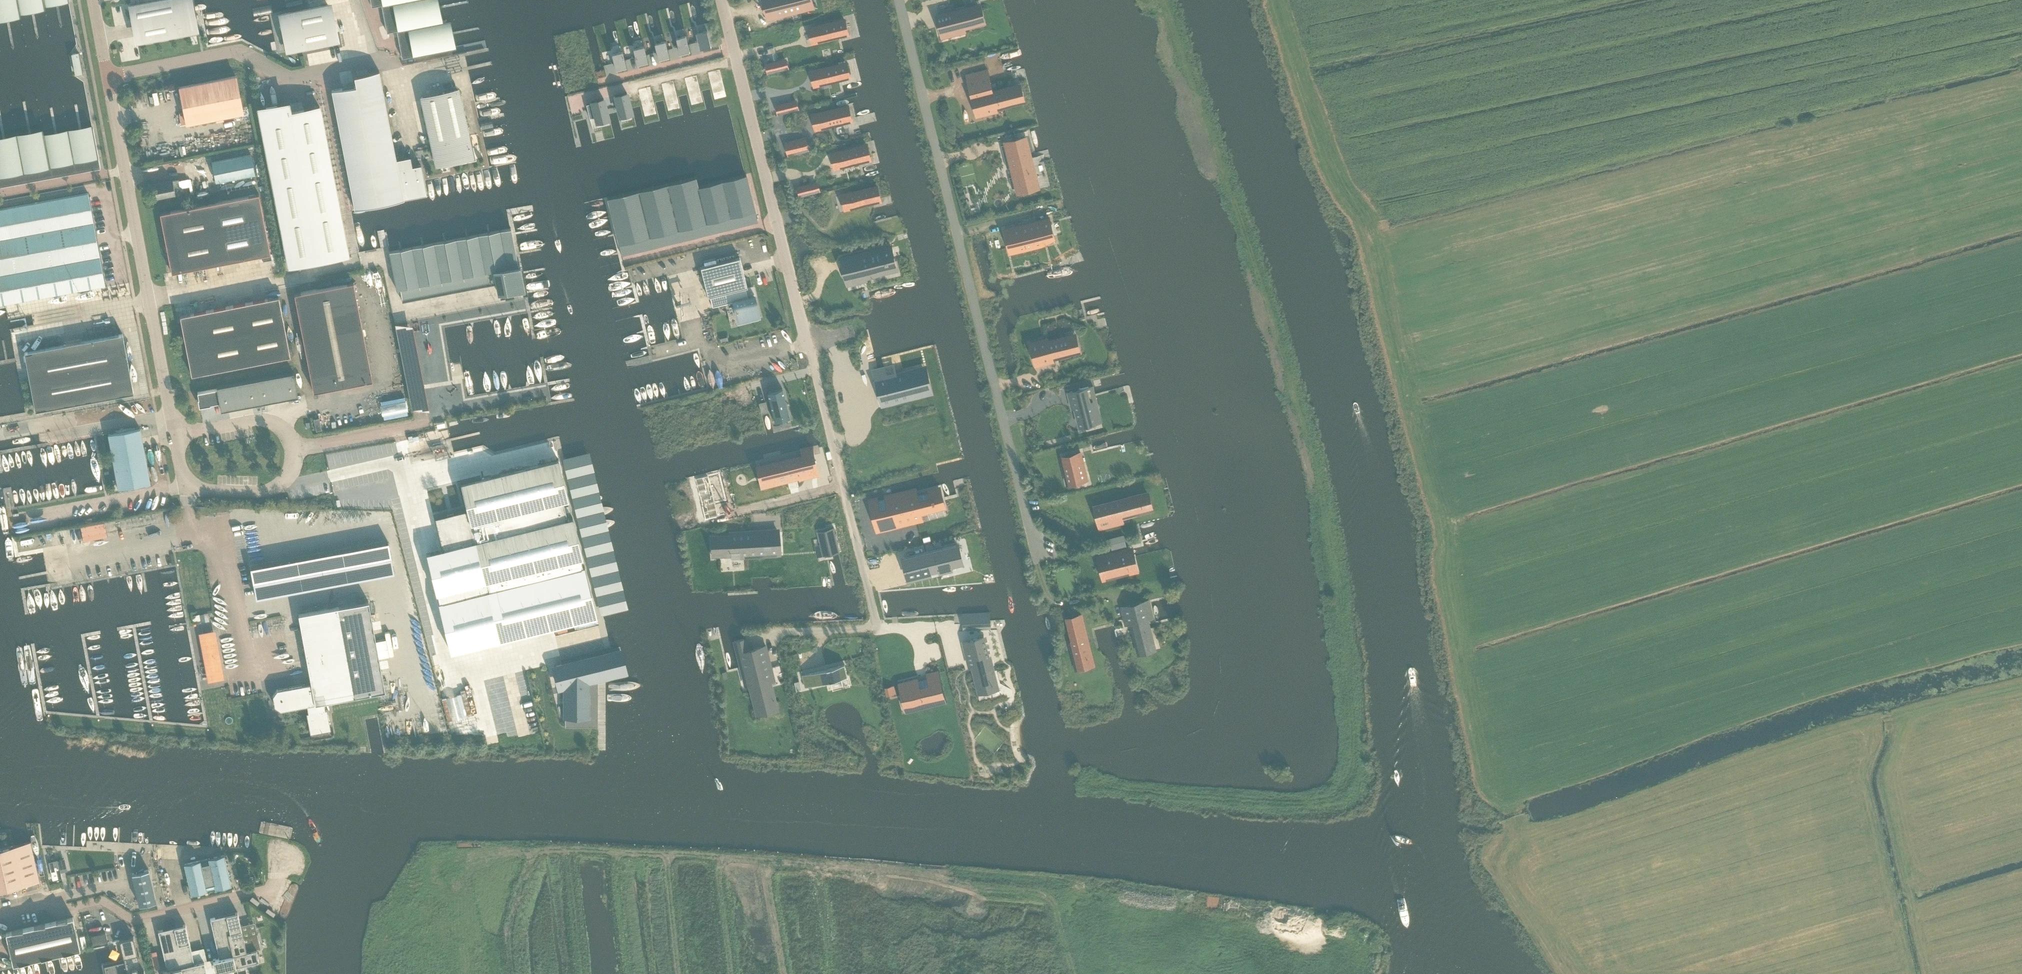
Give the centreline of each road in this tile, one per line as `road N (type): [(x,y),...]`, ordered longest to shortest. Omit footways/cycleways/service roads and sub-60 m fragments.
road 1 (residential): [(901,0),(1036,555)]
road 2 (unclassified): [(108,79),(174,434)]
road 3 (residential): [(809,349),(722,0)]
road 4 (unclassified): [(108,79),(237,52),(291,80),(392,59)]
road 5 (residential): [(809,349),(878,628)]
road 6 (unclassified): [(0,914),(54,902),(64,911),(101,903),(133,922),(271,889)]
road 7 (unclassified): [(174,434),(261,419),(286,428),(294,447),(286,481),(272,489),(184,484)]

